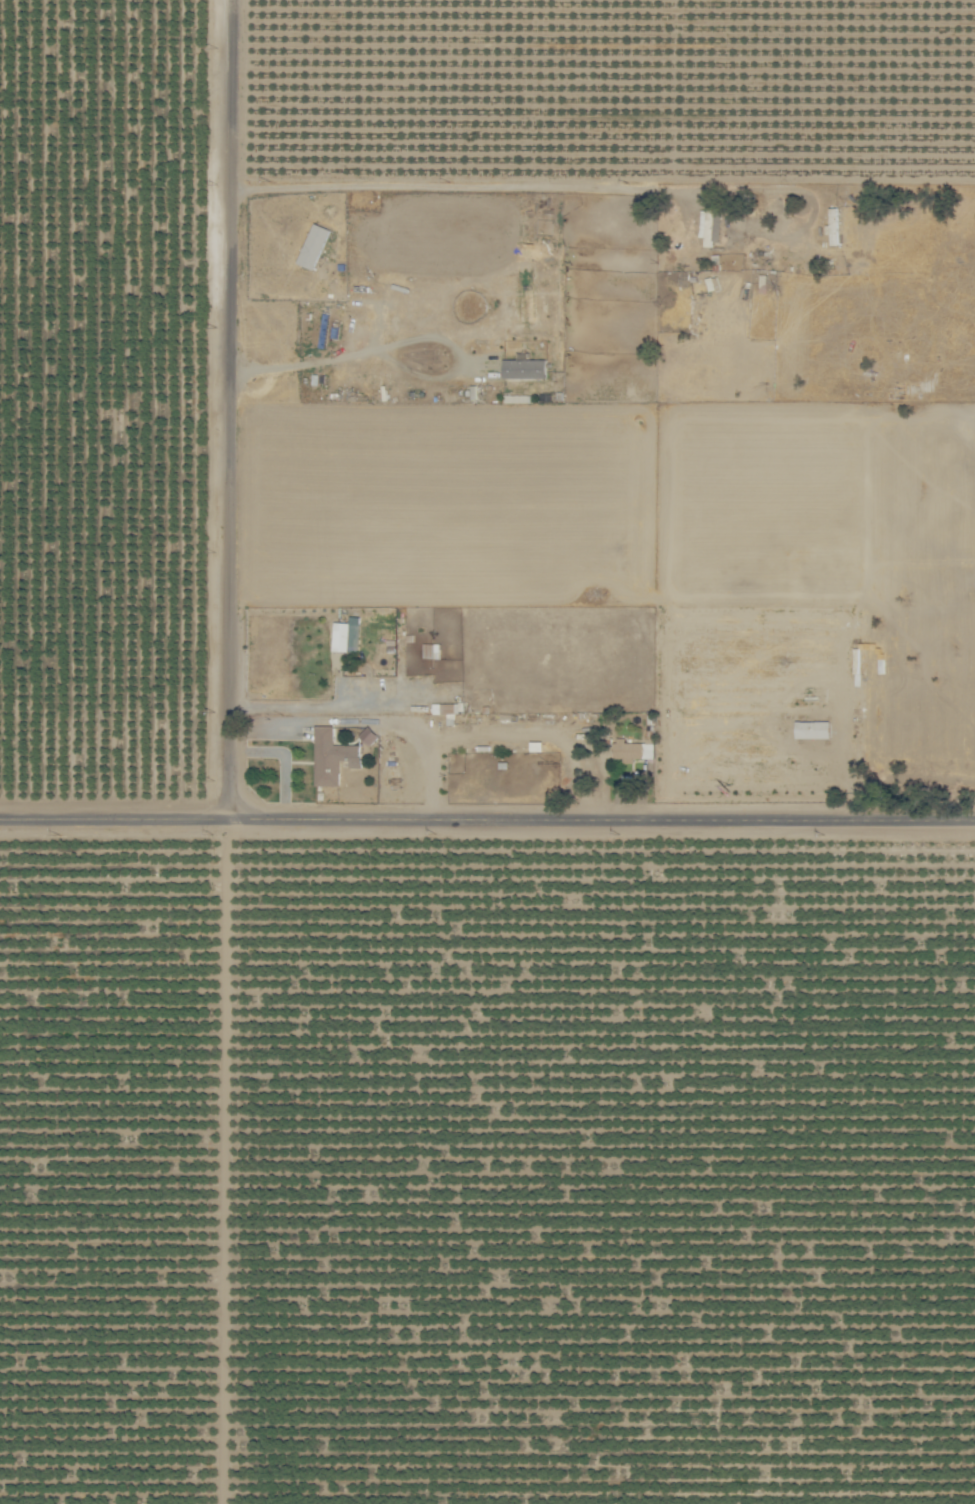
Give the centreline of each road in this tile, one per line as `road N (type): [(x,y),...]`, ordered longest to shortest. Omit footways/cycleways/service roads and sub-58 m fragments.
road 1 (residential): [(974,825),(0,825)]
road 2 (residential): [(233,826),(235,0)]

